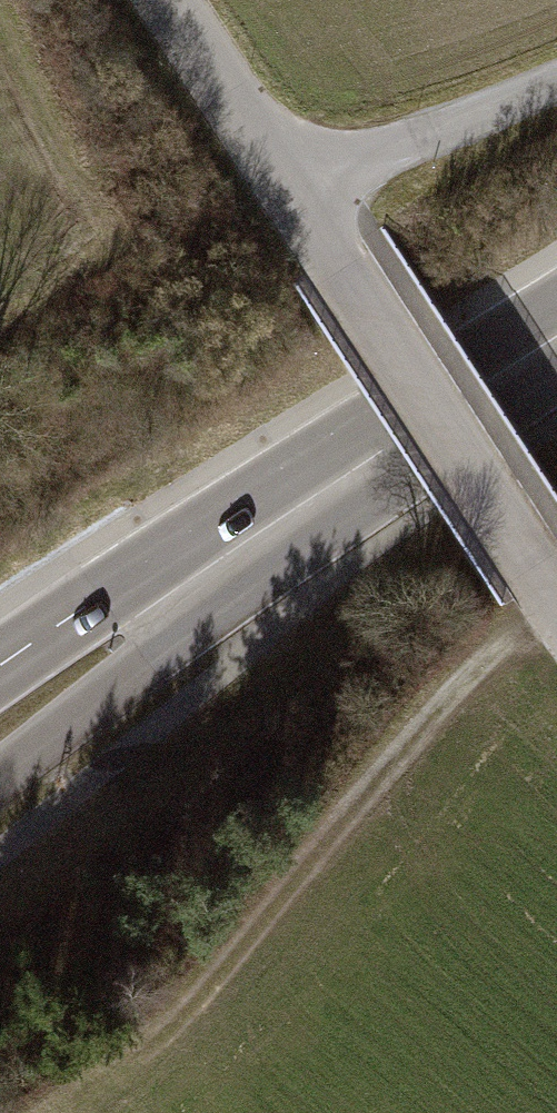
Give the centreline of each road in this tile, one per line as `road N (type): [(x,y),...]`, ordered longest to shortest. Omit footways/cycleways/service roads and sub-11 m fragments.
road 1 (track): [(547,586),(173,1030),(61,1112)]
road 2 (tertiary): [(174,0),(556,602)]
road 3 (primary): [(0,784),(214,614),(383,444)]
road 4 (primary): [(383,444),(167,555),(0,665)]
road 5 (track): [(556,81),(297,186)]
road 6 (primary): [(383,444),(556,334)]

